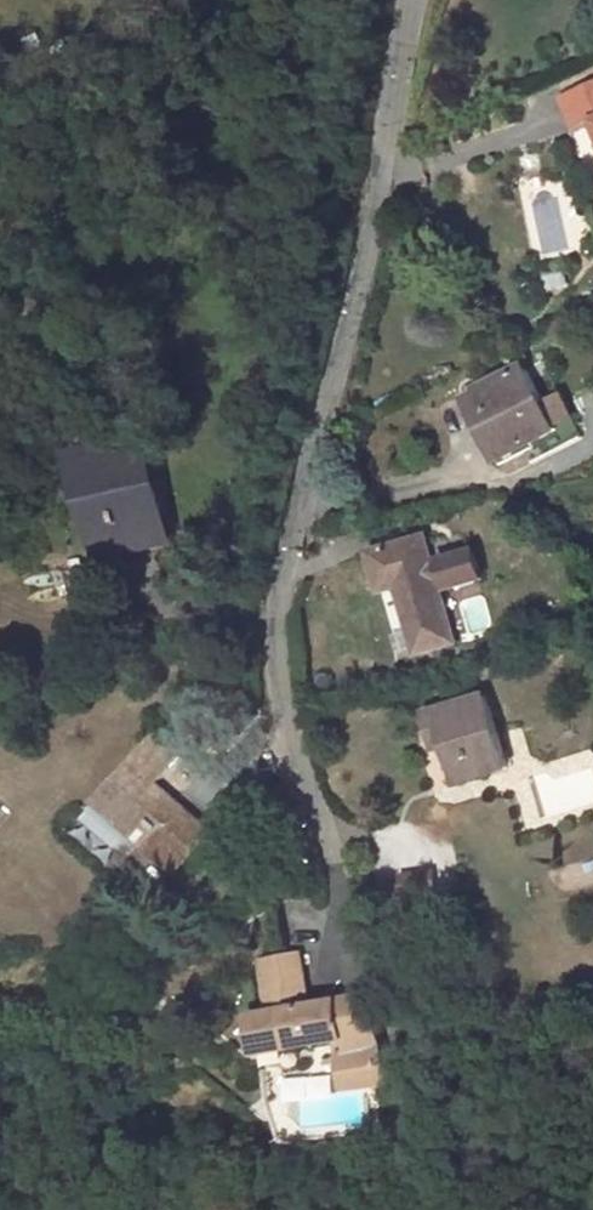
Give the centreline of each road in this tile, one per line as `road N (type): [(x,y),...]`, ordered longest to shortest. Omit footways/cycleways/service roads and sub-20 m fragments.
road 1 (residential): [(418,0),(275,735),(352,974)]

